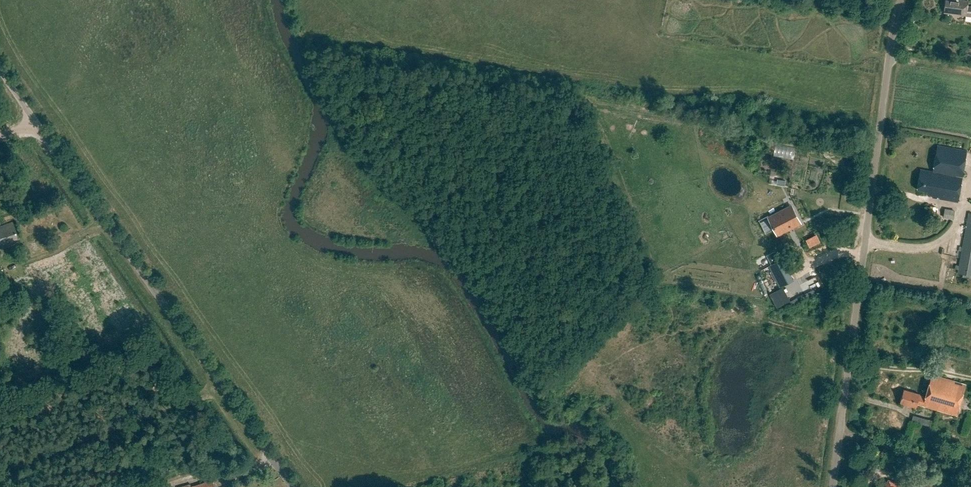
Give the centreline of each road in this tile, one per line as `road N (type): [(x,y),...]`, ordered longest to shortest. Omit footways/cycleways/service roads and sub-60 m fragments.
road 1 (unclassified): [(291,486),(0,72)]
road 2 (unclassified): [(833,486),(902,0)]
road 3 (track): [(223,389),(0,469)]

